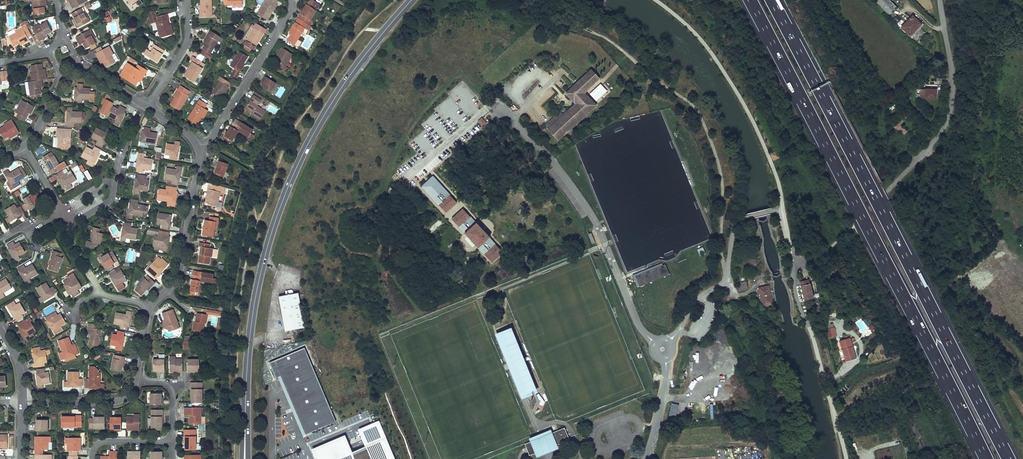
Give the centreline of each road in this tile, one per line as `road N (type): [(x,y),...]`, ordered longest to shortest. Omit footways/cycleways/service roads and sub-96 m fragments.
road 1 (motorway): [(750,0),(986,458)]
road 2 (motorway): [(1008,458),(772,0)]
road 3 (tertiary): [(245,447),(252,319),(277,216),(332,103),(412,0)]
road 4 (residential): [(802,314),(783,208),(737,223),(728,281),(702,295),(669,343)]
road 5 (residential): [(940,0),(951,117),(887,193)]
road 6 (track): [(699,117),(612,42),(532,0)]
road 7 (residential): [(293,0),(212,140),(197,149)]
road 8 (residential): [(151,305),(181,269),(197,149)]
road 9 (track): [(699,117),(721,172),(727,271)]
road 10 (residential): [(23,401),(111,402),(135,382)]

